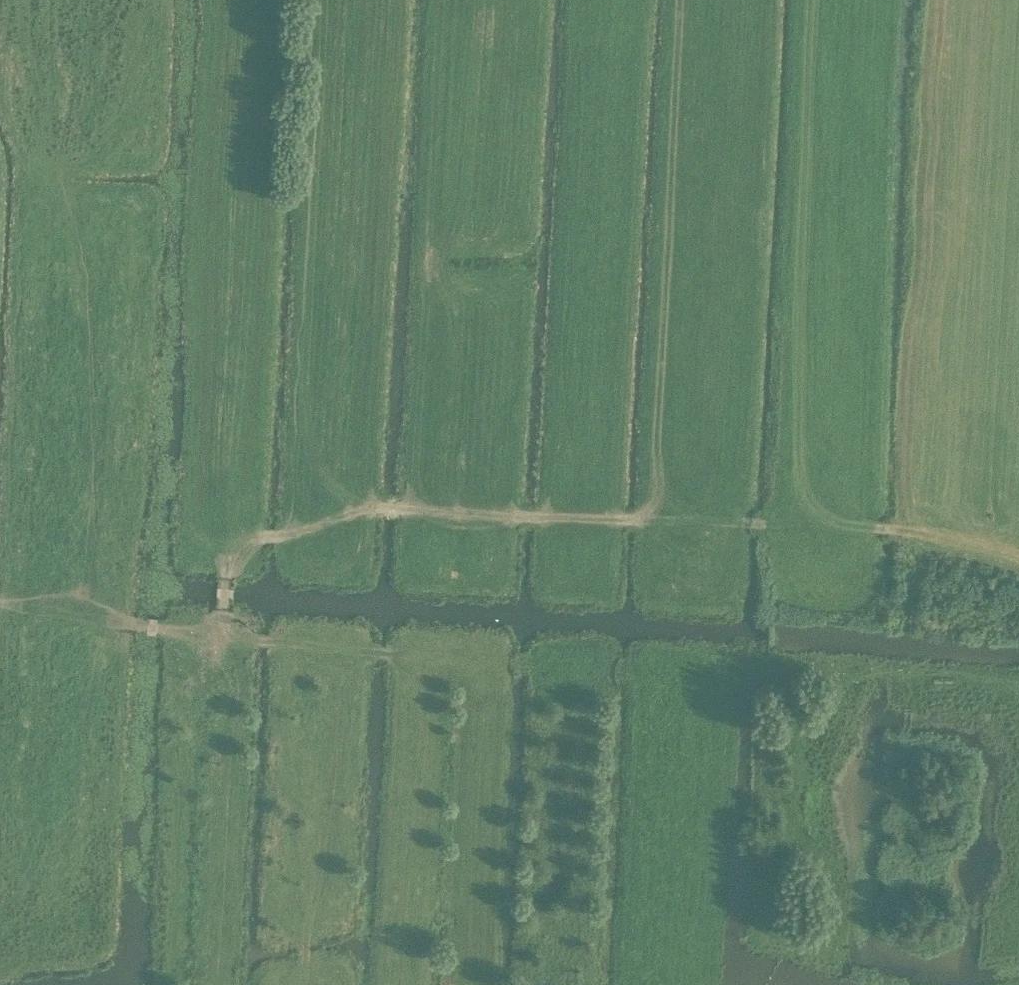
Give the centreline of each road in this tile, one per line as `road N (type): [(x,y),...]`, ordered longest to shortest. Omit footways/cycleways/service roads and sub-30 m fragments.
road 1 (track): [(361,473),(343,505),(314,520),(272,535),(244,533),(232,550),(225,609),(197,633),(0,602)]

